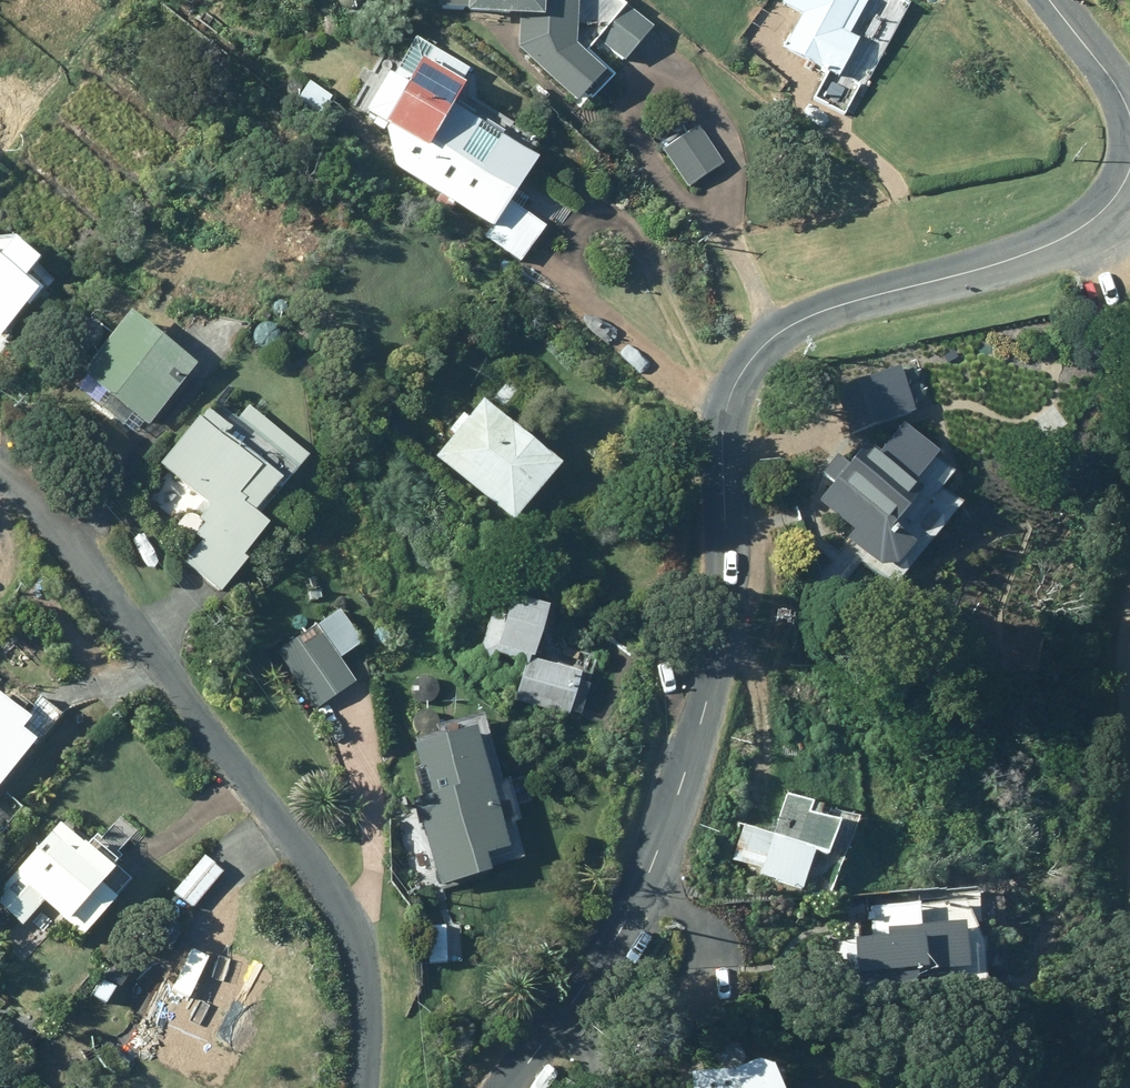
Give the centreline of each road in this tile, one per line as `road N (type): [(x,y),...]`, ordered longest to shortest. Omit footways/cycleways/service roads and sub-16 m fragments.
road 1 (unclassified): [(510,1087),(616,938),(671,822),(719,639),(725,422),(746,367),(772,337),(810,315),(1073,239),(1115,211),(1129,180)]
road 2 (residential): [(0,484),(250,781),(336,904),(357,947),(368,1002),(365,1087)]
road 3 (track): [(1129,683),(1123,877),(1129,887)]
road 4 (unclassified): [(1129,140),(1113,76),(1057,0)]

